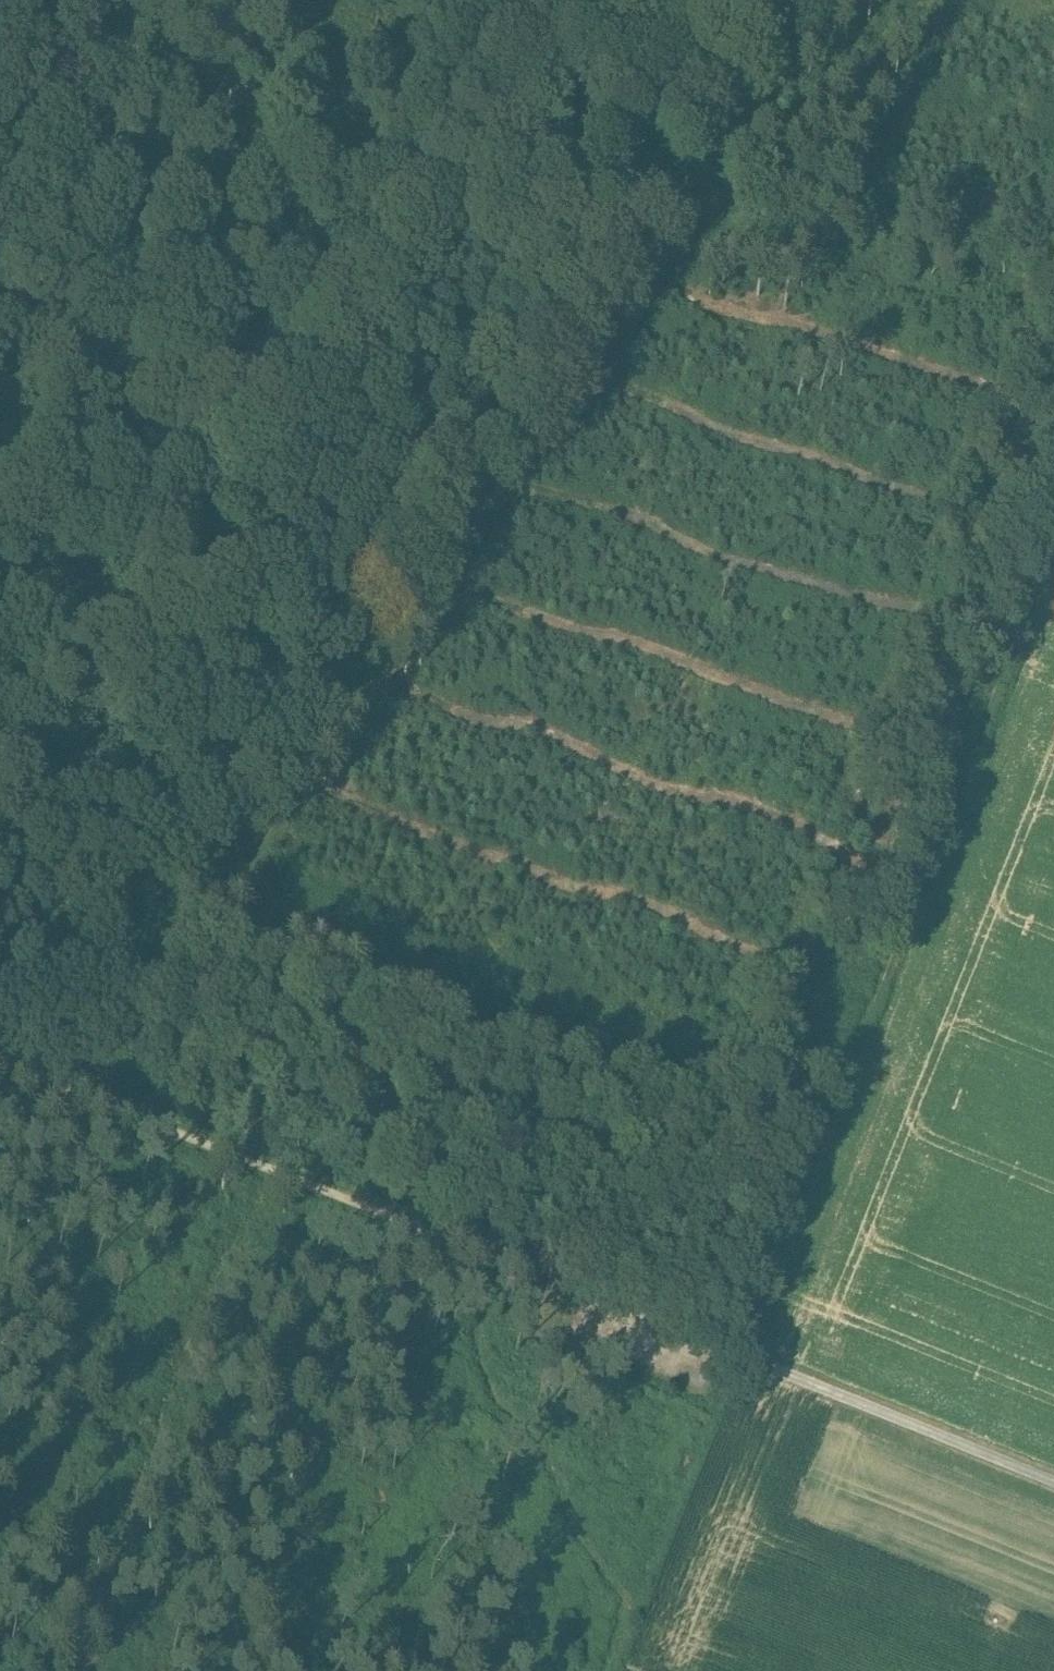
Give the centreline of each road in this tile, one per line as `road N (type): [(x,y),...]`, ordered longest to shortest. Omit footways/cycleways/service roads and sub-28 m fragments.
road 1 (track): [(1053,1483),(0,1063)]
road 2 (track): [(0,787),(536,0)]

